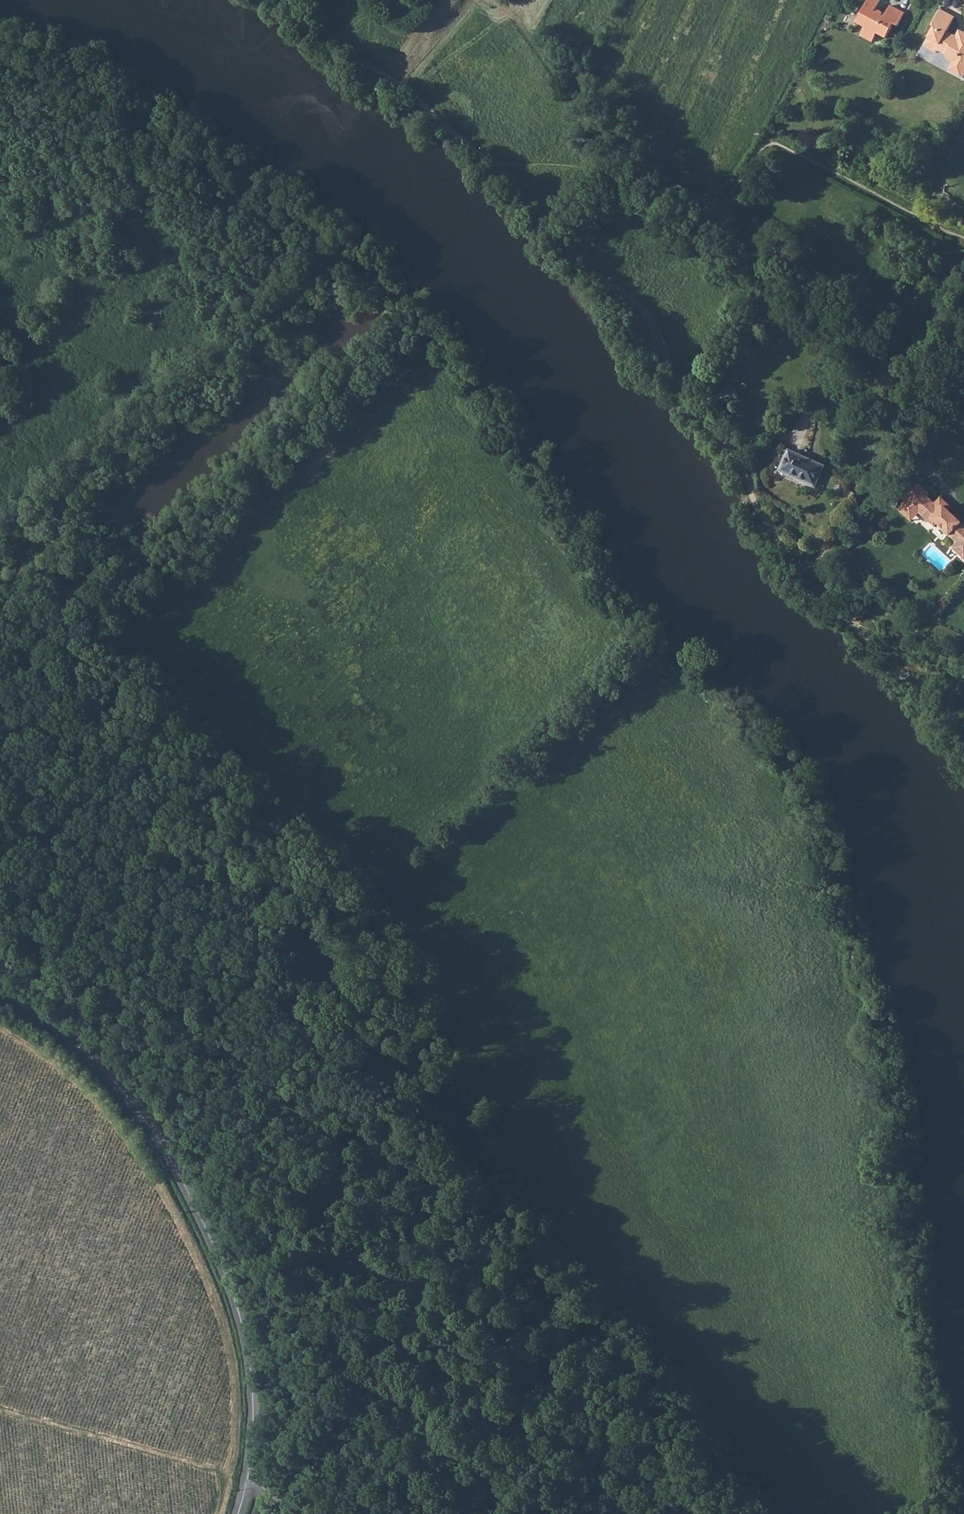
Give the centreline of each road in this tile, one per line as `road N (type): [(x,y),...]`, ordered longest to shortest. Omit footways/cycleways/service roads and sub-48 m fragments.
road 1 (tertiary): [(252,1469),(247,1341),(187,1184),(104,1070),(0,989)]
road 2 (track): [(0,602),(50,517),(334,265)]

